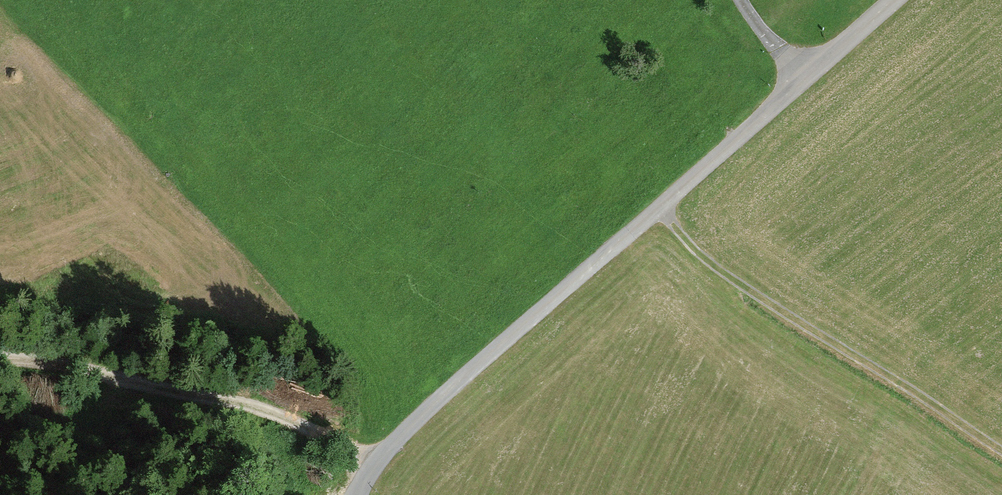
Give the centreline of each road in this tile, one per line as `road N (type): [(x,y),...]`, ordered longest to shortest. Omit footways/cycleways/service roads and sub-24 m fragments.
road 1 (unclassified): [(356,494),(415,420),(895,0)]
road 2 (track): [(662,205),(713,266),(1001,447)]
road 3 (track): [(0,357),(256,406),(375,465)]

